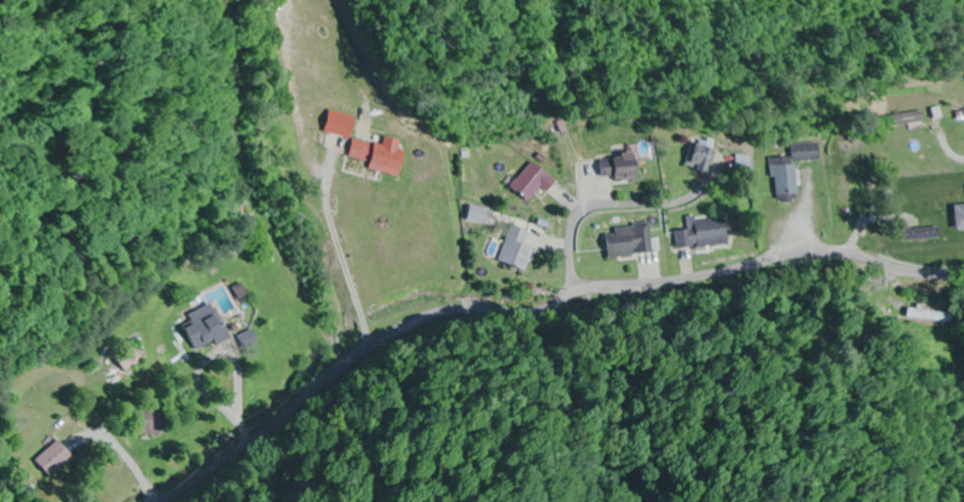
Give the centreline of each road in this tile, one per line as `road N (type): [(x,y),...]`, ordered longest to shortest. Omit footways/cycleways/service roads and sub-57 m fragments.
road 1 (residential): [(155,501),(381,341),(436,313),(545,309),(588,288),(692,278),(796,251),(963,271)]

